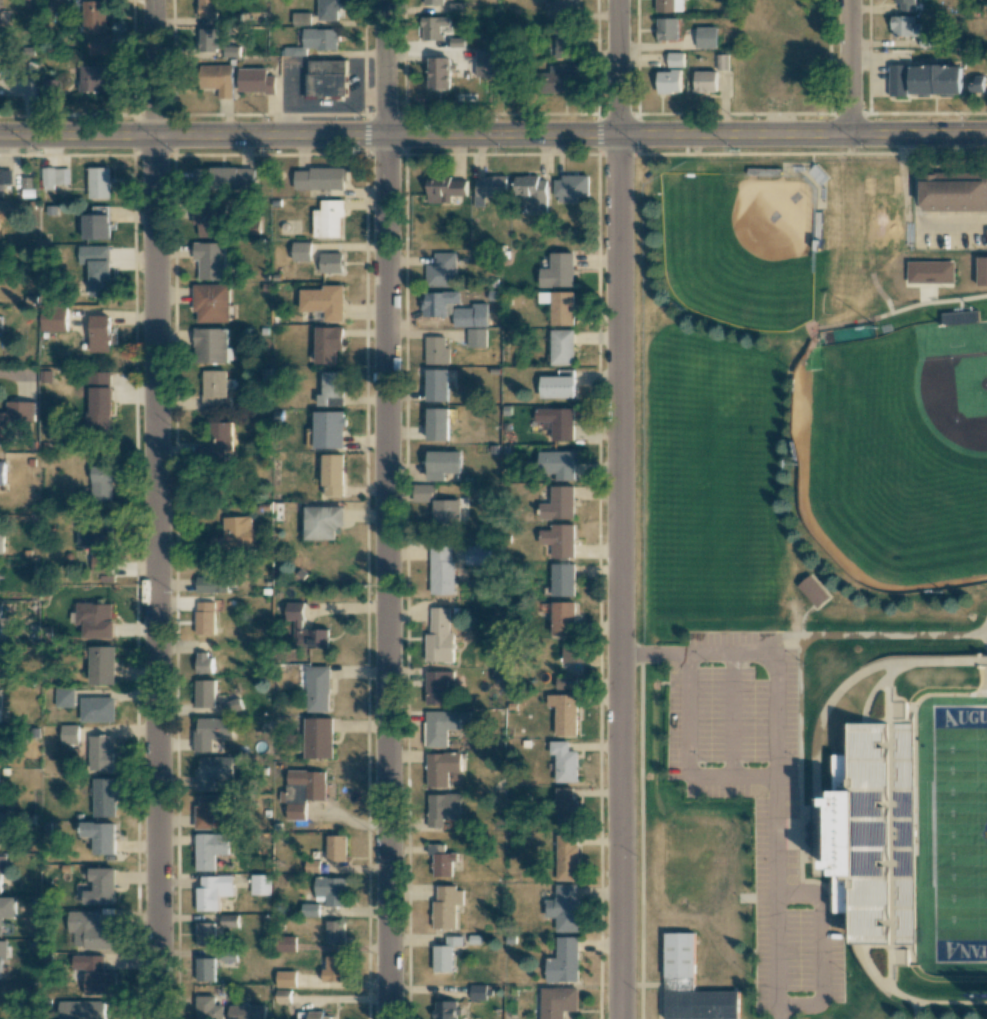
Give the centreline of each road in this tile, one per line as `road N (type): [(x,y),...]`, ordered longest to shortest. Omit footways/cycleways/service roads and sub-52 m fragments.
road 1 (residential): [(153,0),(161,1018)]
road 2 (tertiary): [(986,138),(0,138)]
road 3 (tertiary): [(616,137),(622,1018)]
road 4 (residential): [(387,138),(390,1018)]
road 5 (residential): [(846,0),(848,140)]
road 6 (tertiary): [(386,0),(387,138)]
road 7 (residential): [(615,0),(616,137)]

